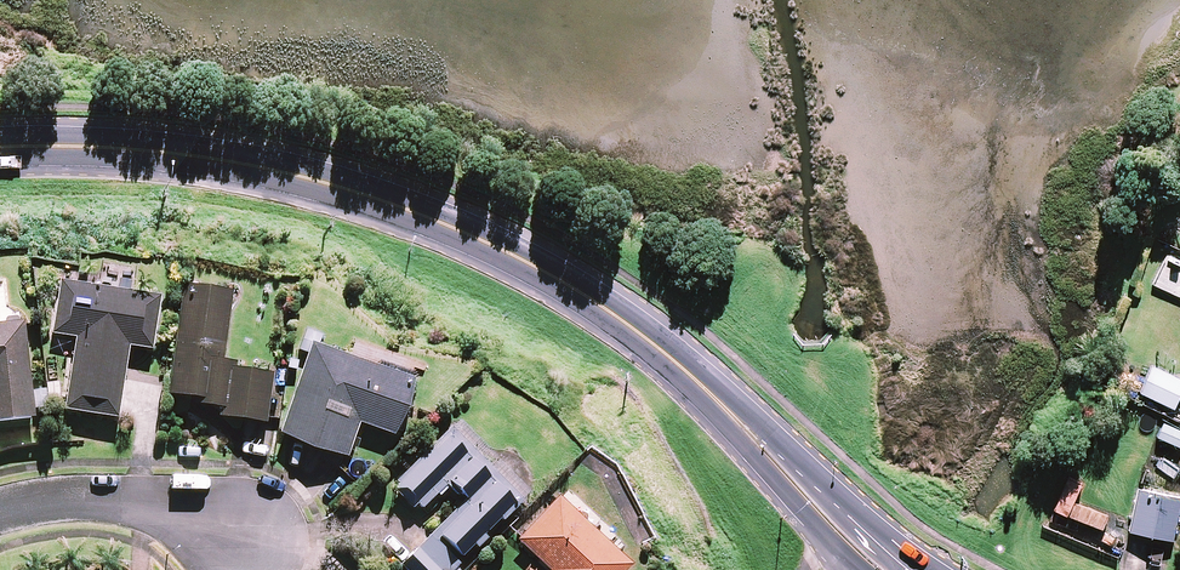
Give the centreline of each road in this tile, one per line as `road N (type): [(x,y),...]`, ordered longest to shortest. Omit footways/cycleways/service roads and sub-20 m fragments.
road 1 (secondary): [(759,447),(714,398),(602,307),(448,226),(333,186),(167,152),(0,149)]
road 2 (residential): [(244,542),(159,506),(116,500),(66,500),(0,516)]
road 3 (secondary): [(759,447),(810,475),(893,569)]
road 4 (secondary): [(837,569),(785,500),(759,447)]

